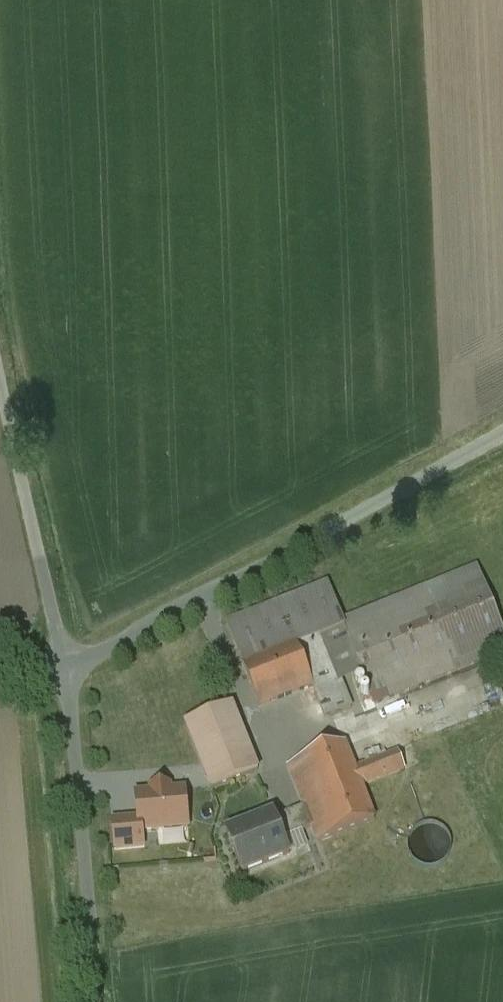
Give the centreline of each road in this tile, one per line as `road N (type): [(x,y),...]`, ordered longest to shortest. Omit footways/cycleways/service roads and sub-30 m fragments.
road 1 (unclassified): [(64,669),(224,589),(502,431)]
road 2 (unclassified): [(64,669),(106,1001)]
road 3 (unclassified): [(0,376),(64,669)]

